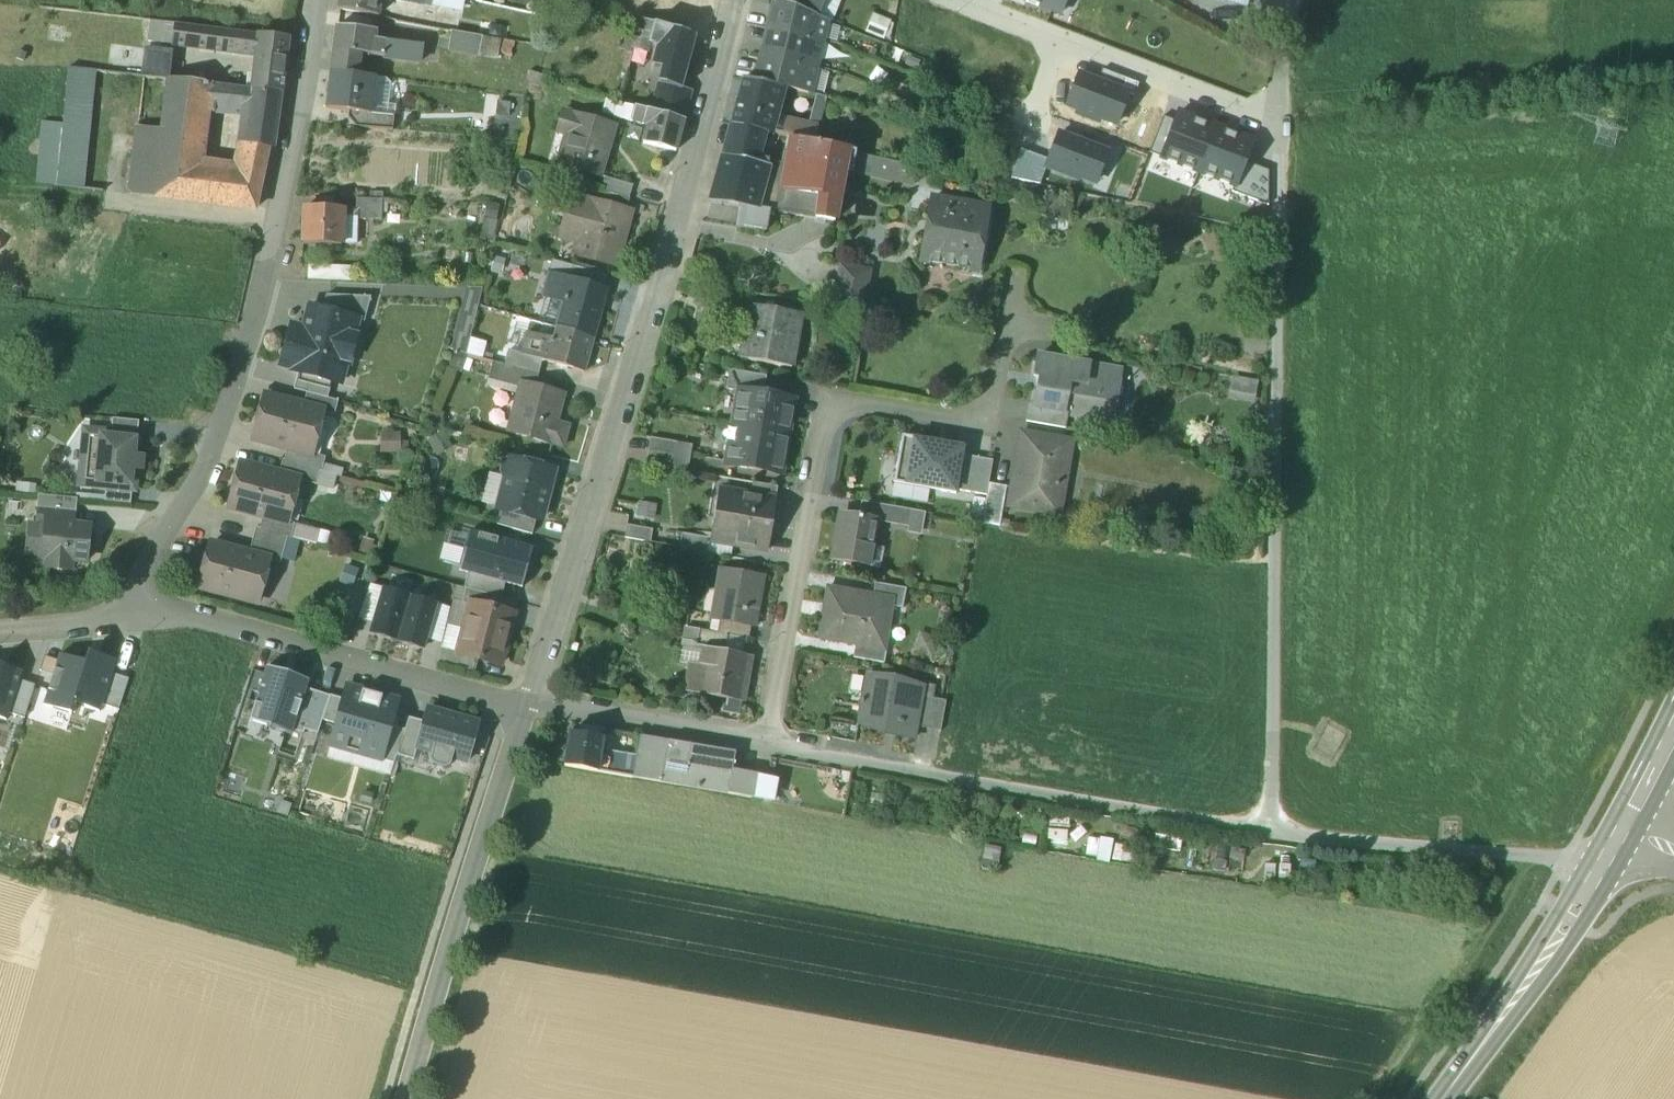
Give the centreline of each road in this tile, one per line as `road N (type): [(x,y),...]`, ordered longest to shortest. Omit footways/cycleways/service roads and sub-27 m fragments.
road 1 (residential): [(528,700),(660,292),(735,0)]
road 2 (residential): [(1270,832),(1278,118)]
road 3 (residential): [(767,748),(827,399),(990,427),(1018,276)]
road 4 (residential): [(318,0),(310,64),(236,377),(198,481),(140,561),(135,618)]
road 5 (residential): [(767,748),(1270,832)]
road 6 (residential): [(135,618),(201,616),(528,700)]
road 7 (unclassified): [(406,1098),(508,759)]
road 8 (unclassified): [(1270,832),(1593,866)]
road 9 (secondary): [(1593,866),(1438,1098)]
road 10 (residential): [(528,700),(767,748)]
road 11 (residential): [(1062,39),(1278,118)]
road 12 (secondary): [(1673,711),(1593,866)]
road 13 (residential): [(0,628),(135,618)]

